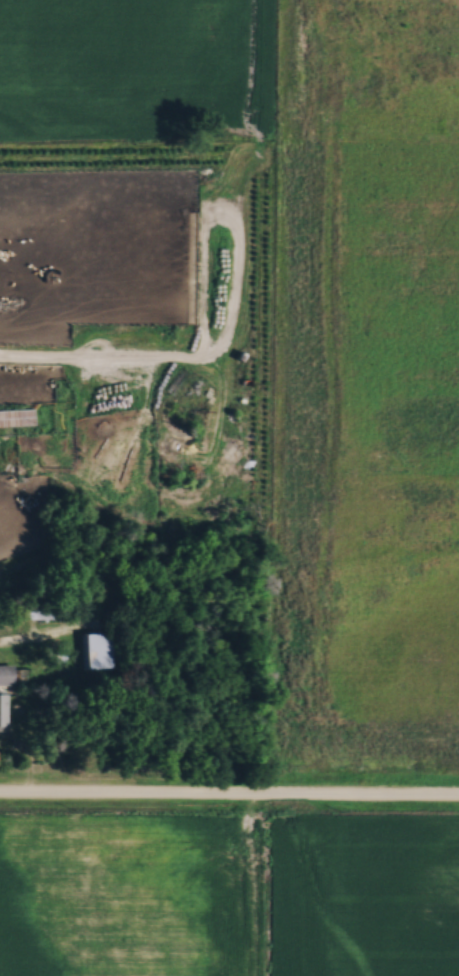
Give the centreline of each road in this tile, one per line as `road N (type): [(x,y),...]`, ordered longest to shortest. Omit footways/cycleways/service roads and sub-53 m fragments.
road 1 (residential): [(458,796),(0,793)]

